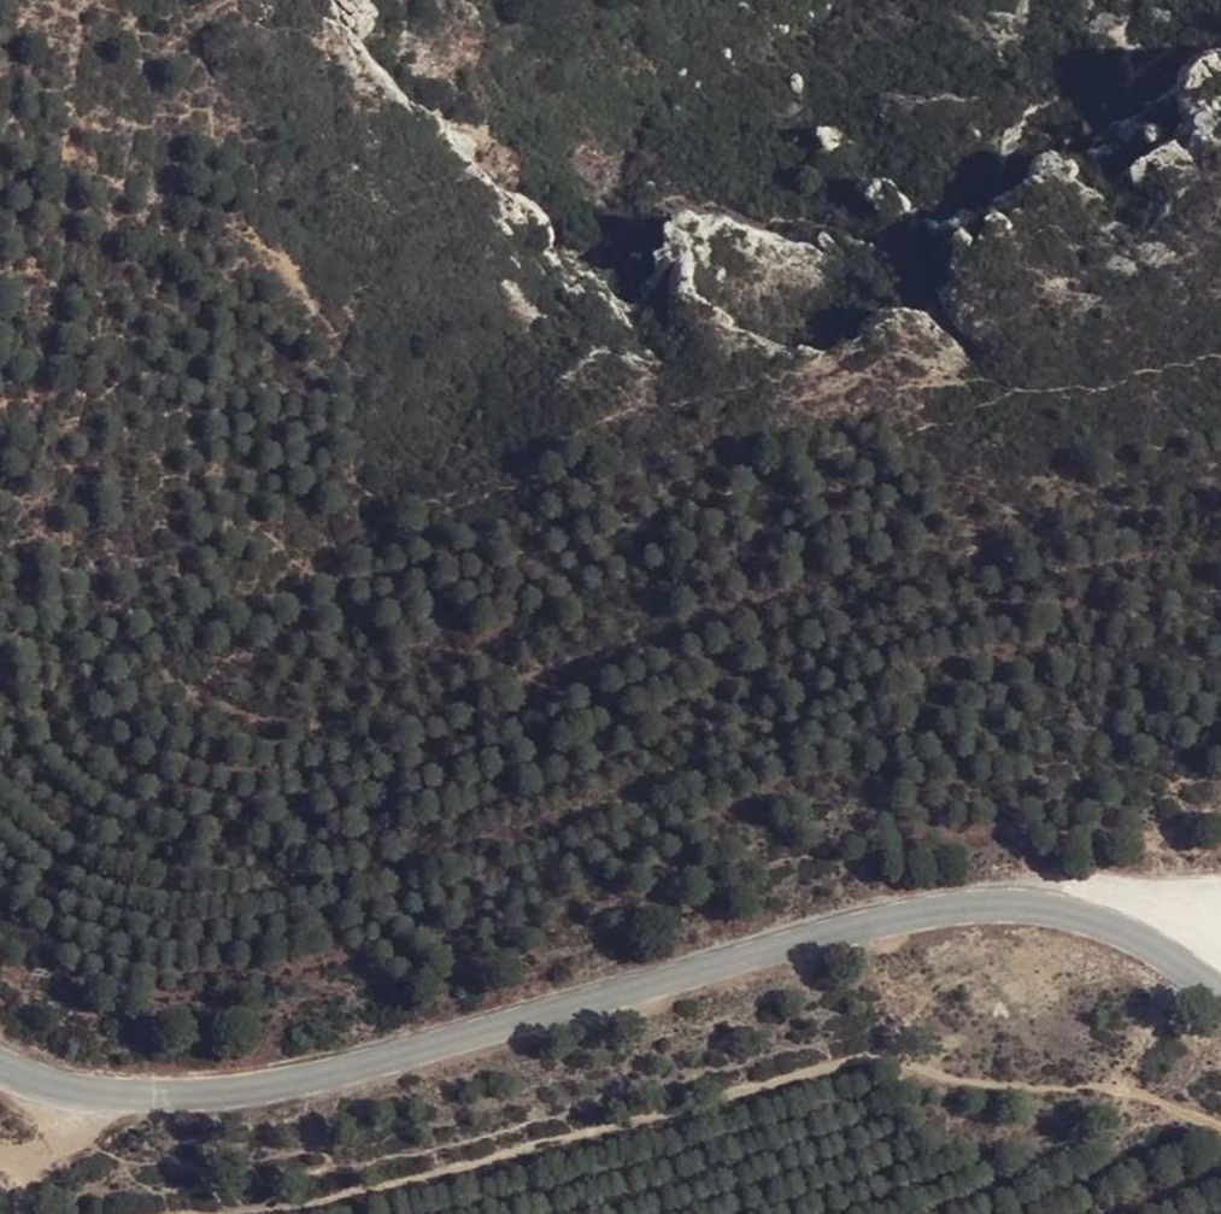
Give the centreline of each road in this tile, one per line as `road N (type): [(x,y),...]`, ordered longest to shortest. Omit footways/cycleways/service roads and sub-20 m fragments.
road 1 (tertiary): [(0,1066),(95,1093),(242,1090),(332,1074),(856,926),(970,904),(1092,917),(1168,953),(1220,996)]

